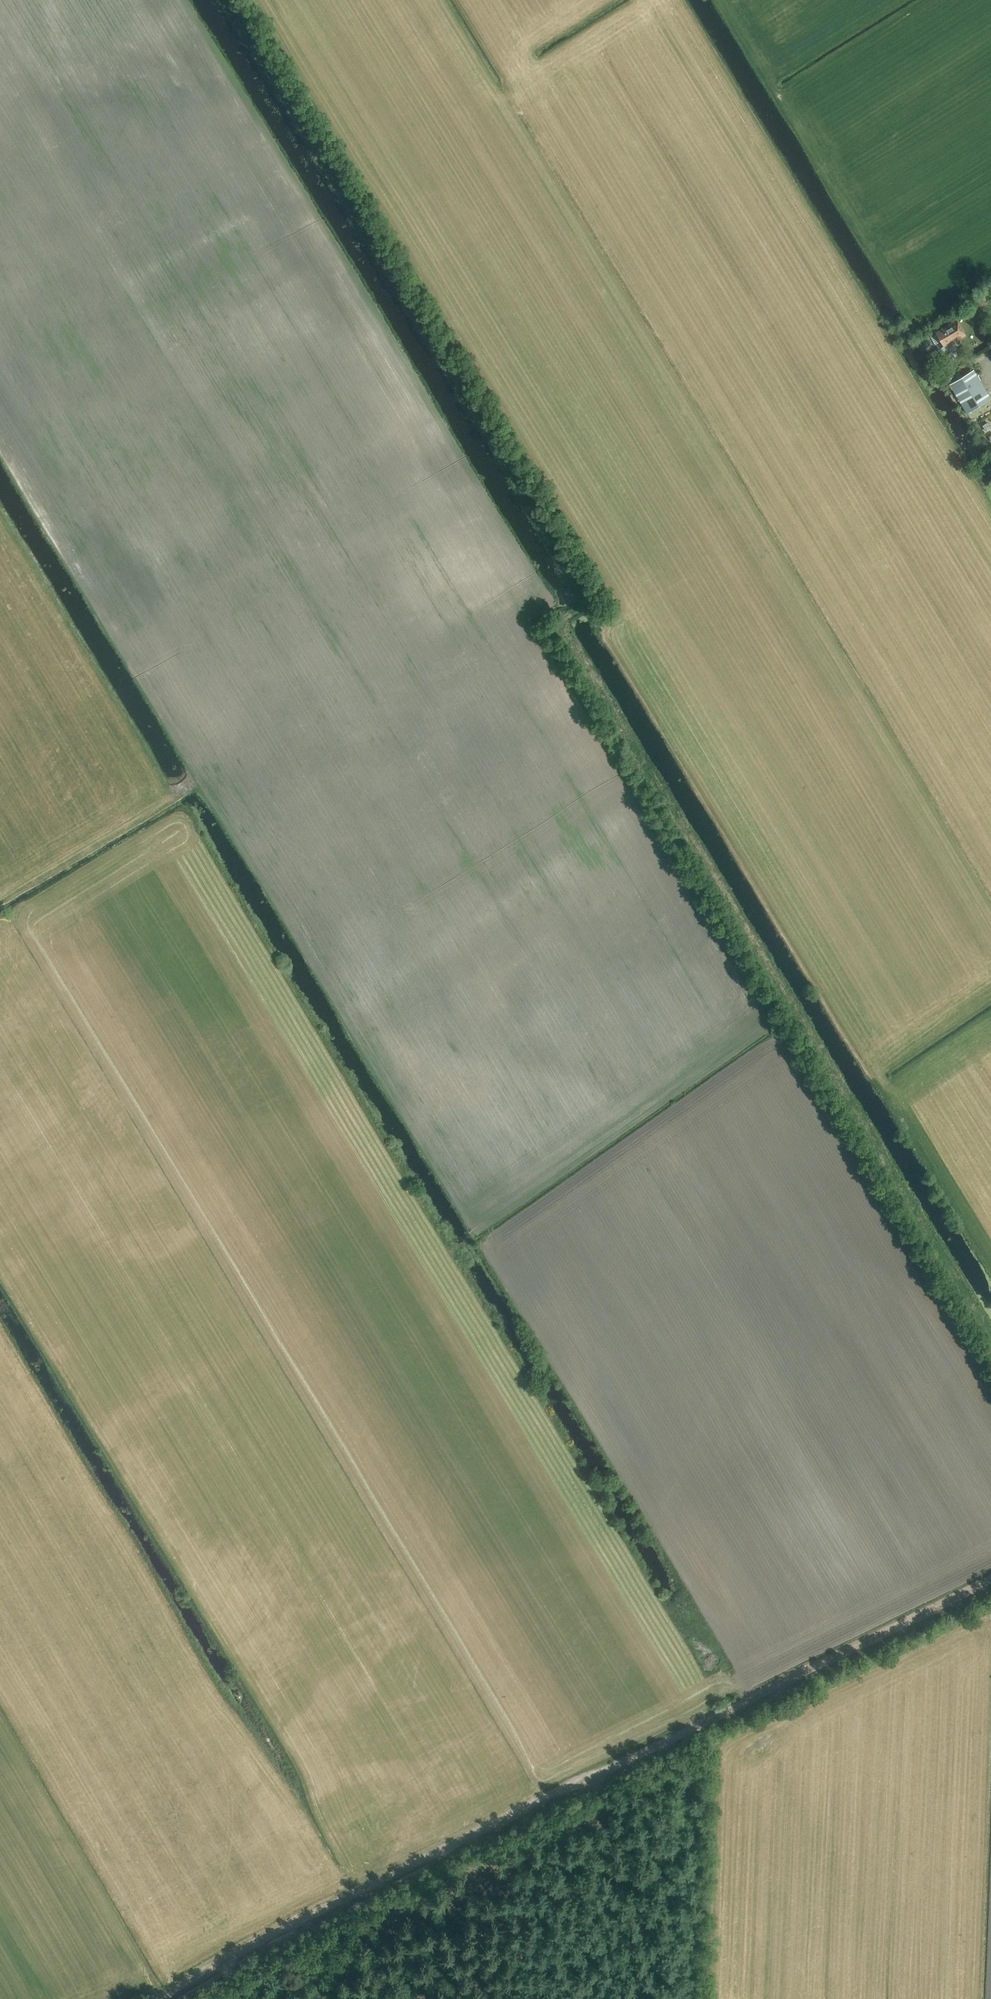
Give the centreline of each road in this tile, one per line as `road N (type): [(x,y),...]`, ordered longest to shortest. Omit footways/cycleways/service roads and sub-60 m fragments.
road 1 (track): [(220,1963),(990,1582)]

